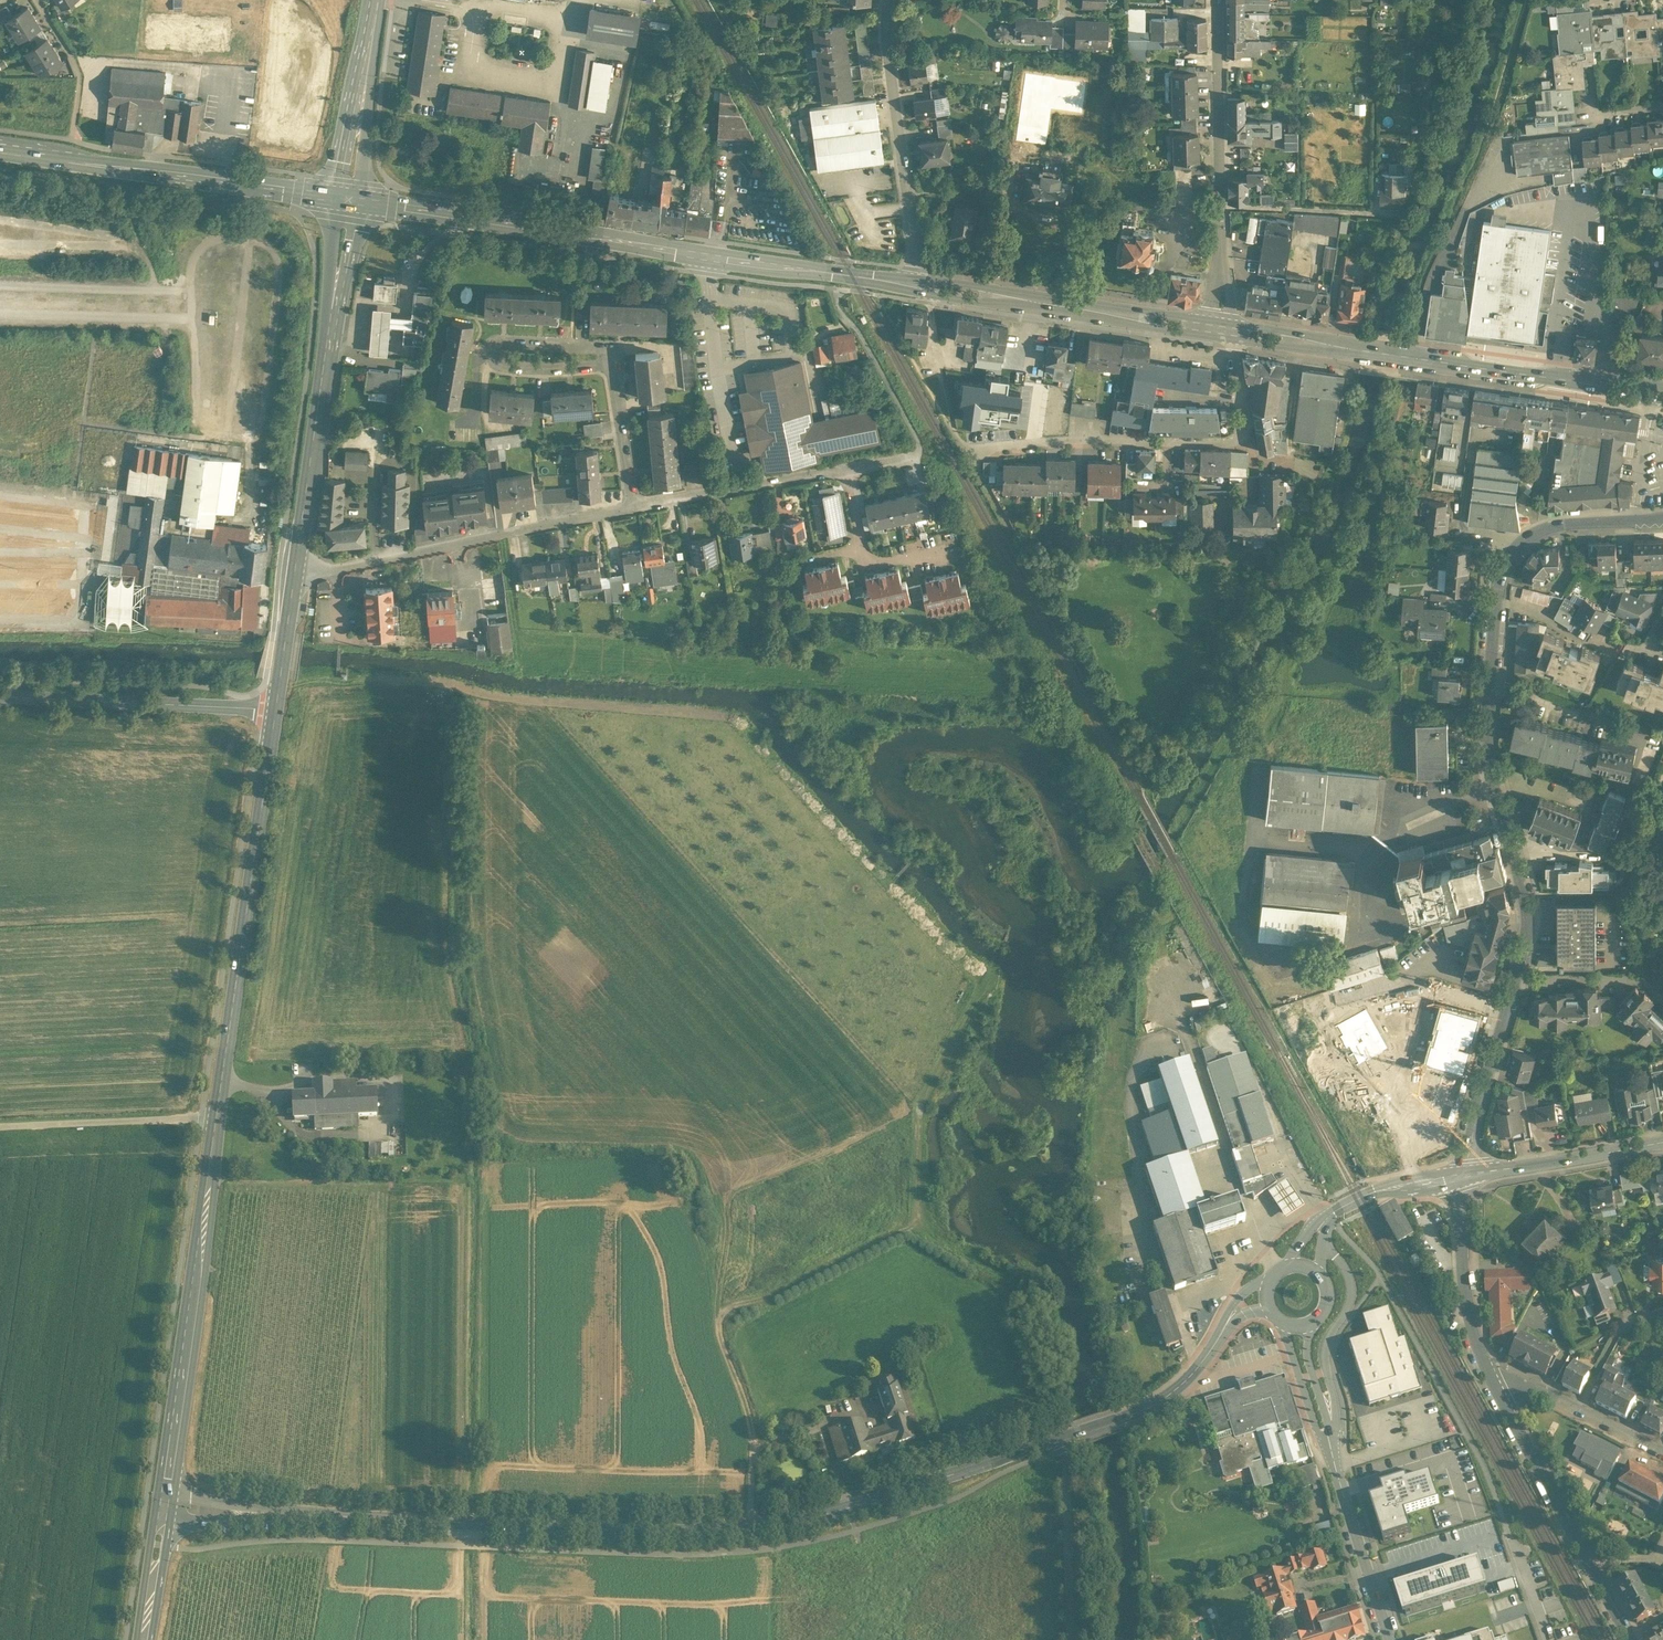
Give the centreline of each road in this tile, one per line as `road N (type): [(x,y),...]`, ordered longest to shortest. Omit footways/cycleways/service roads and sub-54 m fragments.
road 1 (residential): [(1662,519),(1560,524),(1524,538),(1498,576),(1484,740),(1528,933),(1471,1121),(1467,1176)]
road 2 (primary): [(167,1494),(276,709)]
road 3 (tertiary): [(1062,1438),(807,1522),(752,1529),(689,1534),(328,1517)]
road 4 (primary): [(348,199),(920,284)]
road 5 (residential): [(966,447),(1237,443),(1240,330)]
road 6 (primary): [(1240,330),(1616,388)]
road 7 (primary): [(297,568),(348,199)]
road 8 (secondary): [(0,152),(348,199)]
road 9 (residential): [(635,507),(333,571),(297,568)]
road 10 (track): [(760,1449),(722,1322),(911,1229)]
road 11 (residential): [(1220,326),(1222,0)]
road 12 (primary): [(920,284),(1220,326)]
road 13 (residential): [(1492,1375),(1635,1639)]
road 14 (residential): [(920,284),(896,99),(893,0)]
road 15 (residential): [(618,373),(487,365),(493,343),(618,349)]
road 16 (unclassified): [(0,696),(276,709)]
road 17 (track): [(218,1120),(0,1127)]
road 18 (residential): [(1335,1442),(1325,1354),(1353,1295),(1326,1245)]
road 19 (residential): [(1467,1176),(1467,1300),(1492,1375)]
road 20 (secondary): [(378,0),(348,199)]
road 21 (unclassified): [(1071,1639),(1062,1438)]
road 22 (tertiary): [(1662,1143),(1467,1176)]
road 23 (residential): [(1662,1451),(1524,1382),(1492,1375)]
road 24 (residential): [(1389,1639),(1334,1469)]
road 25 (residential): [(850,467),(682,497)]
road 26 (tertiary): [(163,1519),(328,1517)]
road 27 (tertiary): [(328,1517),(167,1494)]
road 28 (residential): [(1283,1323),(1334,1469)]
road 29 (tertiary): [(1467,1176),(1381,1190),(1326,1221)]
road 30 (primary): [(276,709),(297,568)]
road 31 (residential): [(618,373),(635,507)]
road 32 (residential): [(1219,1339),(1181,1387),(1122,1420)]
road 33 (residential): [(1335,1442),(1308,1353),(1313,1323)]
road 34 (primary): [(145,1639),(163,1519)]

